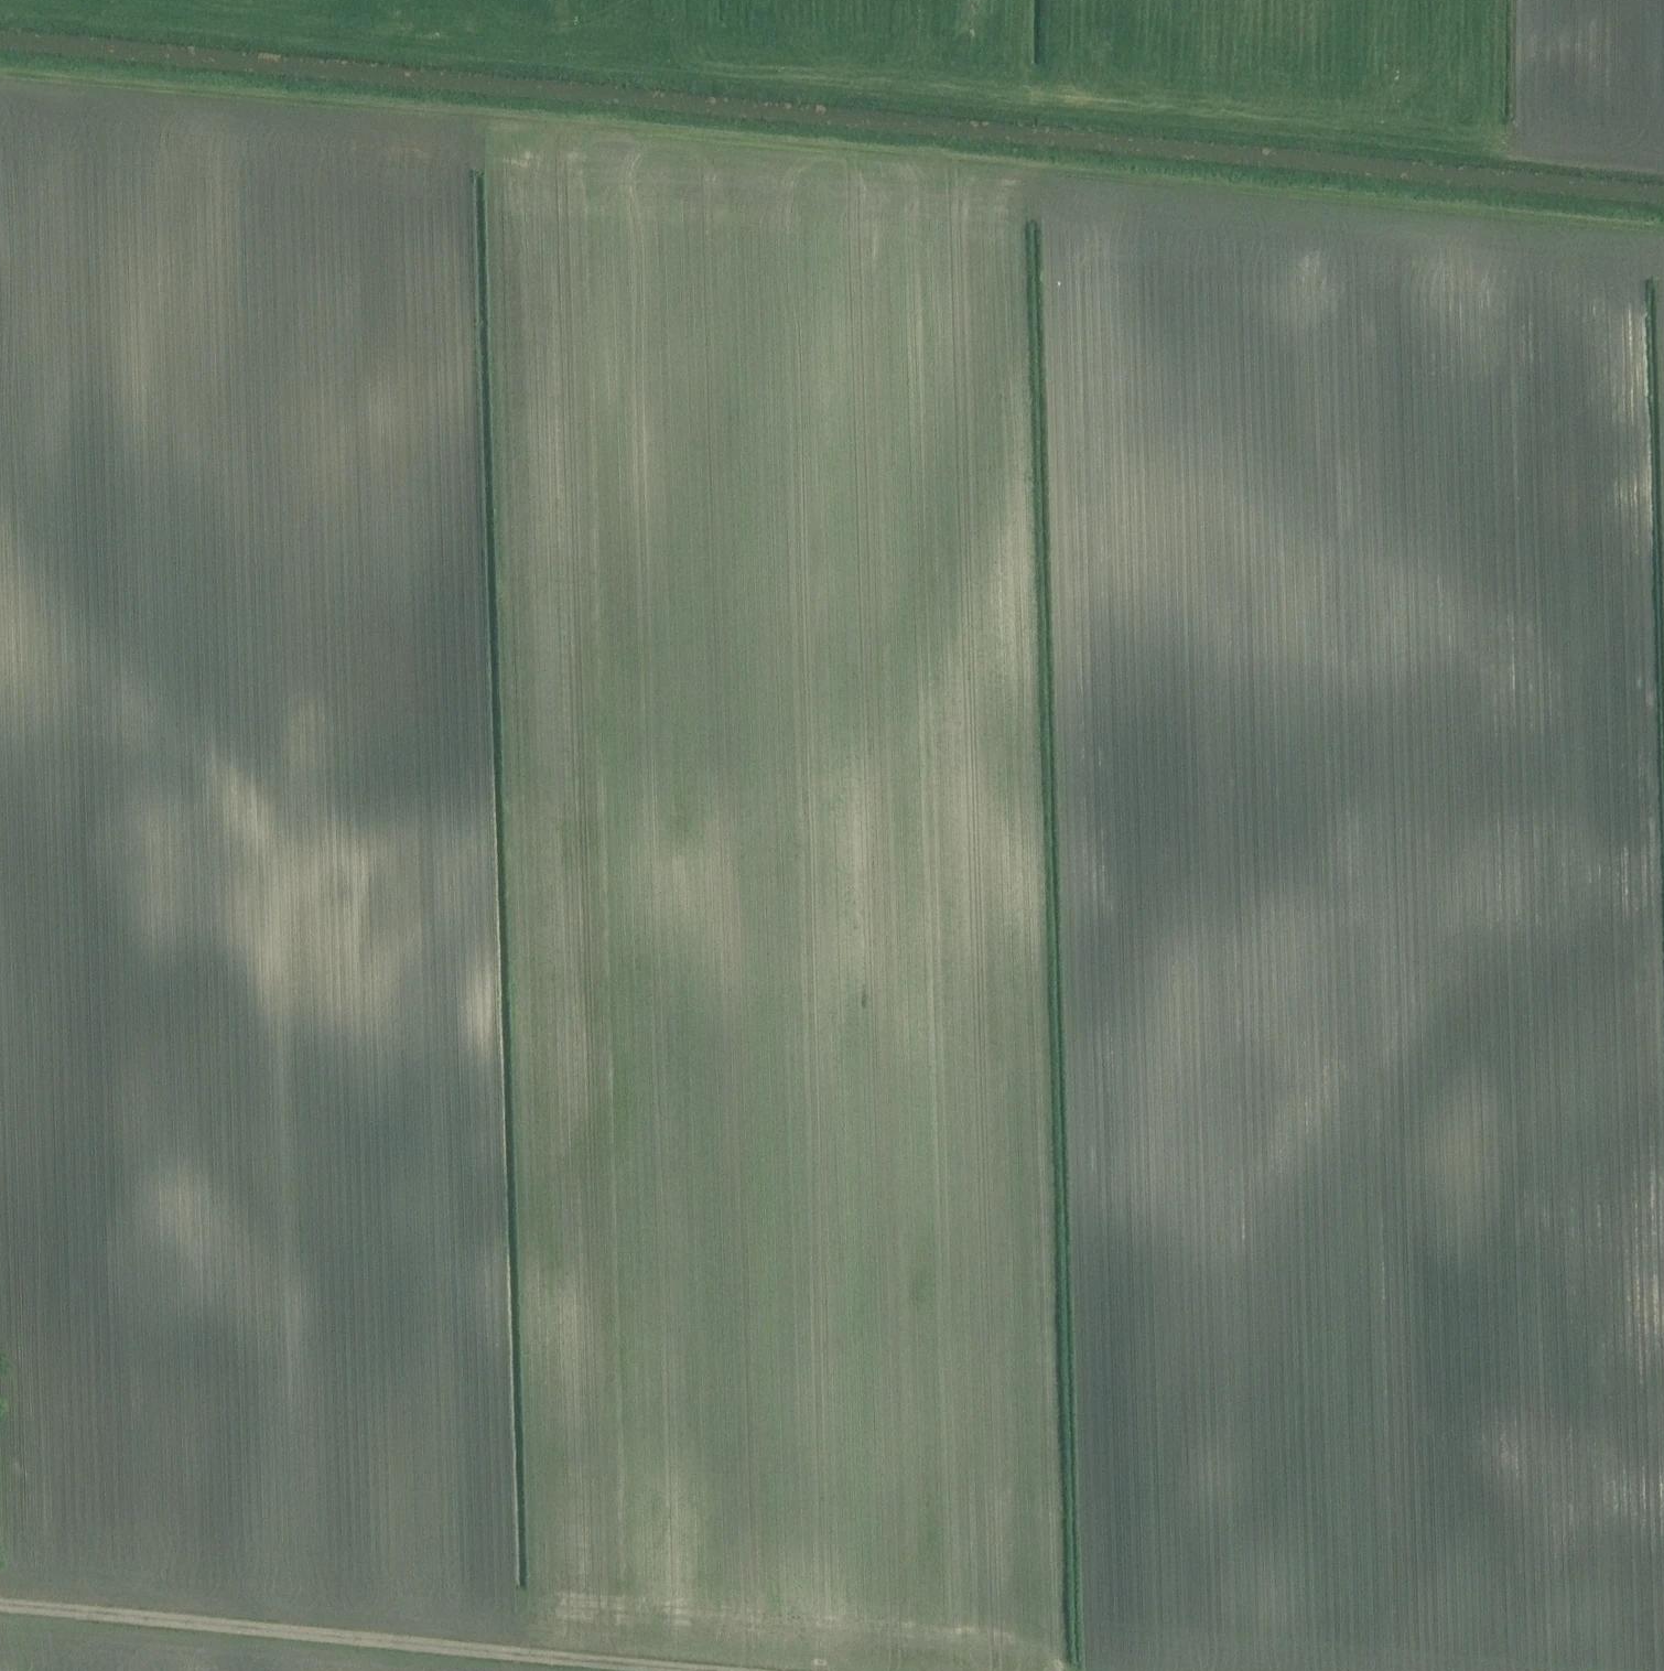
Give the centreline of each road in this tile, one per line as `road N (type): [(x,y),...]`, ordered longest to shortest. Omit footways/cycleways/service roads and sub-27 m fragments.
road 1 (track): [(672,1670),(0,1607)]

